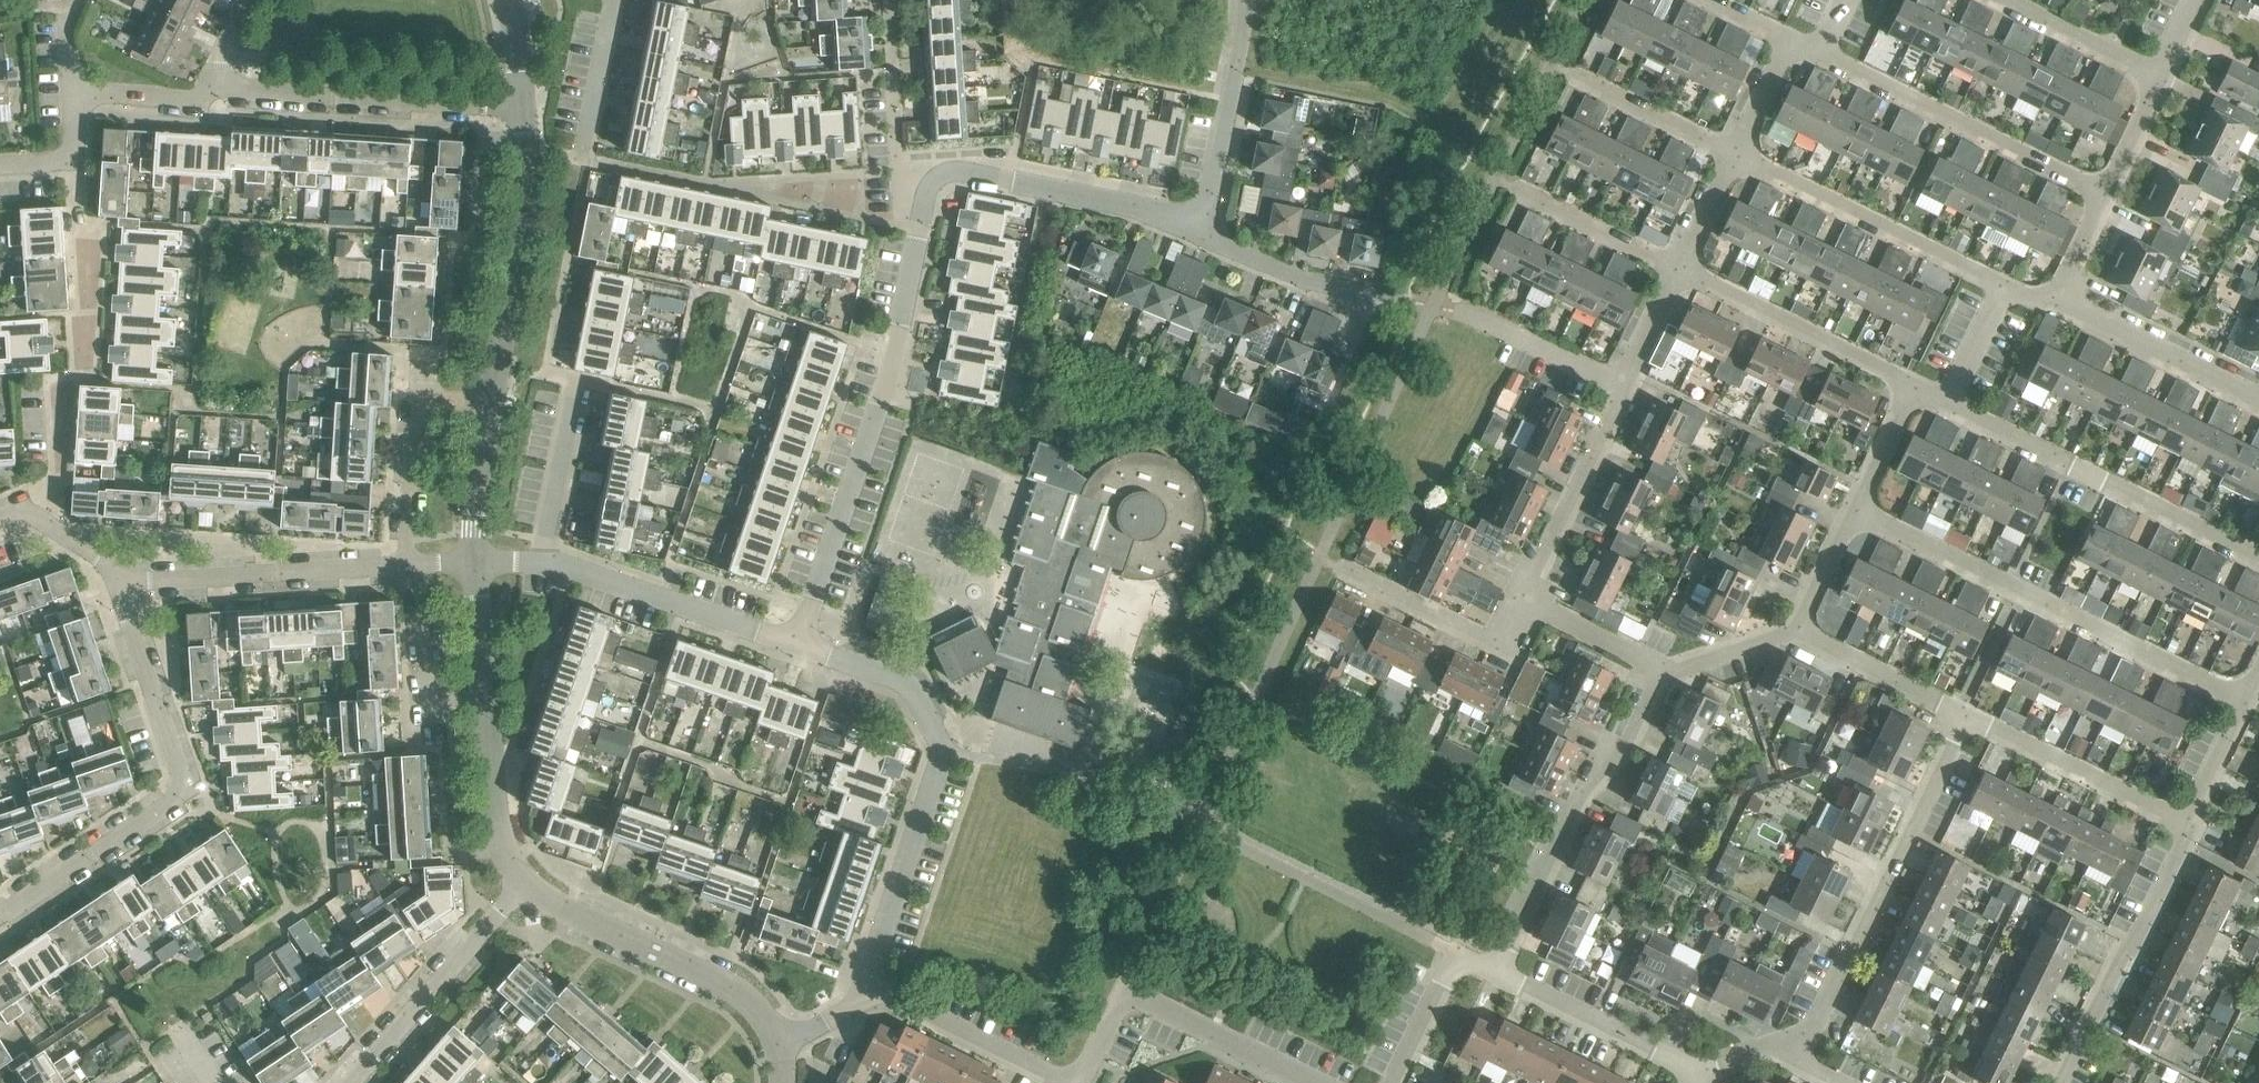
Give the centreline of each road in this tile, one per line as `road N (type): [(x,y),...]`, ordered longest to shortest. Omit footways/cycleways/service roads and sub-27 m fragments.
road 1 (residential): [(801,643),(900,354),(925,215)]
road 2 (residential): [(861,999),(940,766),(932,732),(908,694),(873,665),(801,643)]
road 3 (residential): [(2247,706),(1856,508)]
road 4 (residential): [(0,915),(180,791),(122,582)]
road 5 (residential): [(1797,1063),(1973,720)]
road 6 (residential): [(1494,974),(1581,800),(1623,761),(1663,670)]
road 7 (residential): [(2258,557),(1948,407)]
road 8 (residential): [(1326,1082),(1123,986),(1086,1082)]
road 9 (residential): [(2101,197),(1816,55)]
road 10 (tertiary): [(777,1057),(741,1008),(699,973),(520,890)]
road 11 (residential): [(1203,237),(1051,190),(957,178),(932,188),(925,215)]
road 12 (residential): [(212,104),(520,117)]
road 13 (residential): [(2008,283),(1740,156)]
road 14 (tertiary): [(490,406),(518,238),(520,117)]
road 15 (residential): [(122,582),(409,561)]
road 16 (residential): [(2058,1082),(2190,828)]
road 17 (residential): [(801,643),(544,563)]
road 18 (residential): [(1916,392),(1680,273)]
road 19 (residential): [(353,1082),(520,890)]
road 20 (residential): [(1973,720),(2190,828)]
road 21 (residential): [(1203,237),(1242,57),(1242,0)]
road 22 (residential): [(490,406),(418,399),(409,561)]
road 23 (residential): [(1623,387),(1527,601)]
road 24 (residential): [(2051,303),(2258,402)]
road 25 (residential): [(1494,974),(1698,1079)]
road 26 (residential): [(1527,601),(1512,638),(1484,646),(1347,572)]
road 27 (residential): [(1406,300),(1302,283),(1203,237)]
road 28 (residential): [(409,561),(427,716),(485,709)]
road 29 (residential): [(1973,720),(1815,645),(1787,640)]
road 30 (residential): [(1040,1082),(861,999)]
road 31 (tertiary): [(520,890),(502,843),(485,709)]
road 32 (residential): [(2160,84),(1995,0)]
road 33 (residential): [(1680,273),(1519,192)]
road 34 (residential): [(1623,387),(1461,311)]
road 35 (residential): [(544,563),(582,389)]
road 36 (residential): [(1393,1082),(1446,981),(1467,964),(1494,974)]
road 37 (residential): [(1740,156),(1587,83)]
road 38 (residential): [(583,158),(610,0)]
road 39 (tertiary): [(476,559),(490,406)]
road 40 (residential): [(1663,670),(1527,601)]
road 41 (tertiary): [(485,709),(476,559)]
road 42 (residential): [(1787,640),(1856,508)]
road 43 (residential): [(0,521),(39,518),(122,582)]
road 44 (residential): [(0,174),(56,171),(76,158),(80,96)]
road 45 (residential): [(1948,407),(2008,283)]
road 46 (residential): [(2190,828),(2247,706)]
road 47 (residential): [(80,96),(212,104)]
road 48 (residential): [(1740,156),(1680,273)]
road 49 (residential): [(1856,508),(1916,392)]
road 50 (residential): [(1663,670),(1787,640)]
road 51 (residential): [(2101,197),(2160,84)]
road 52 (residential): [(1680,273),(1623,387)]
road 53 (residential): [(1792,43),(1740,156)]

